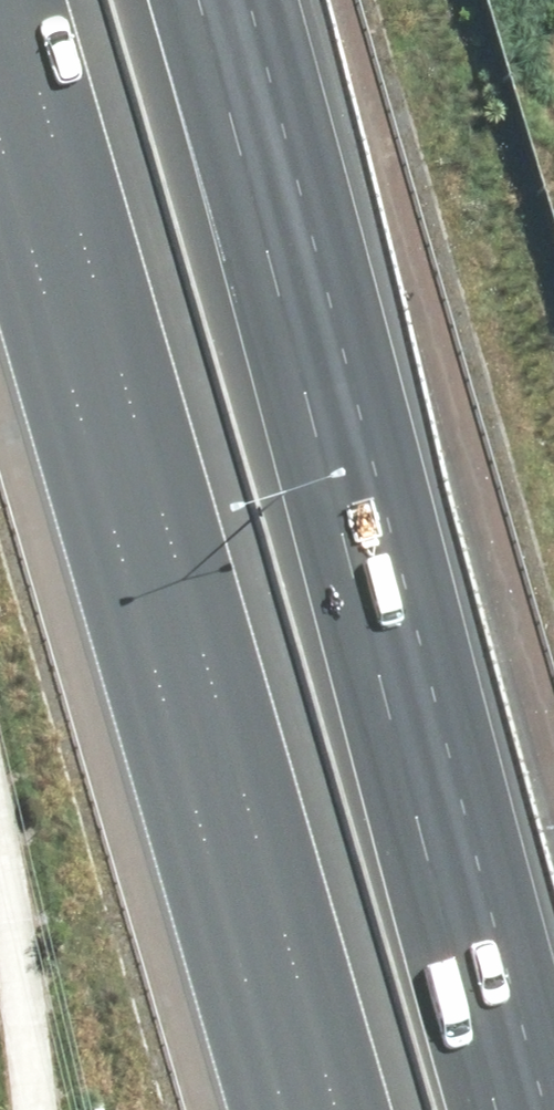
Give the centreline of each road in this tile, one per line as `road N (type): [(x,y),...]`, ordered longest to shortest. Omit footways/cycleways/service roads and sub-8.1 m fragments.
road 1 (motorway): [(217,0),(540,1109)]
road 2 (motorway): [(337,1109),(17,0)]

